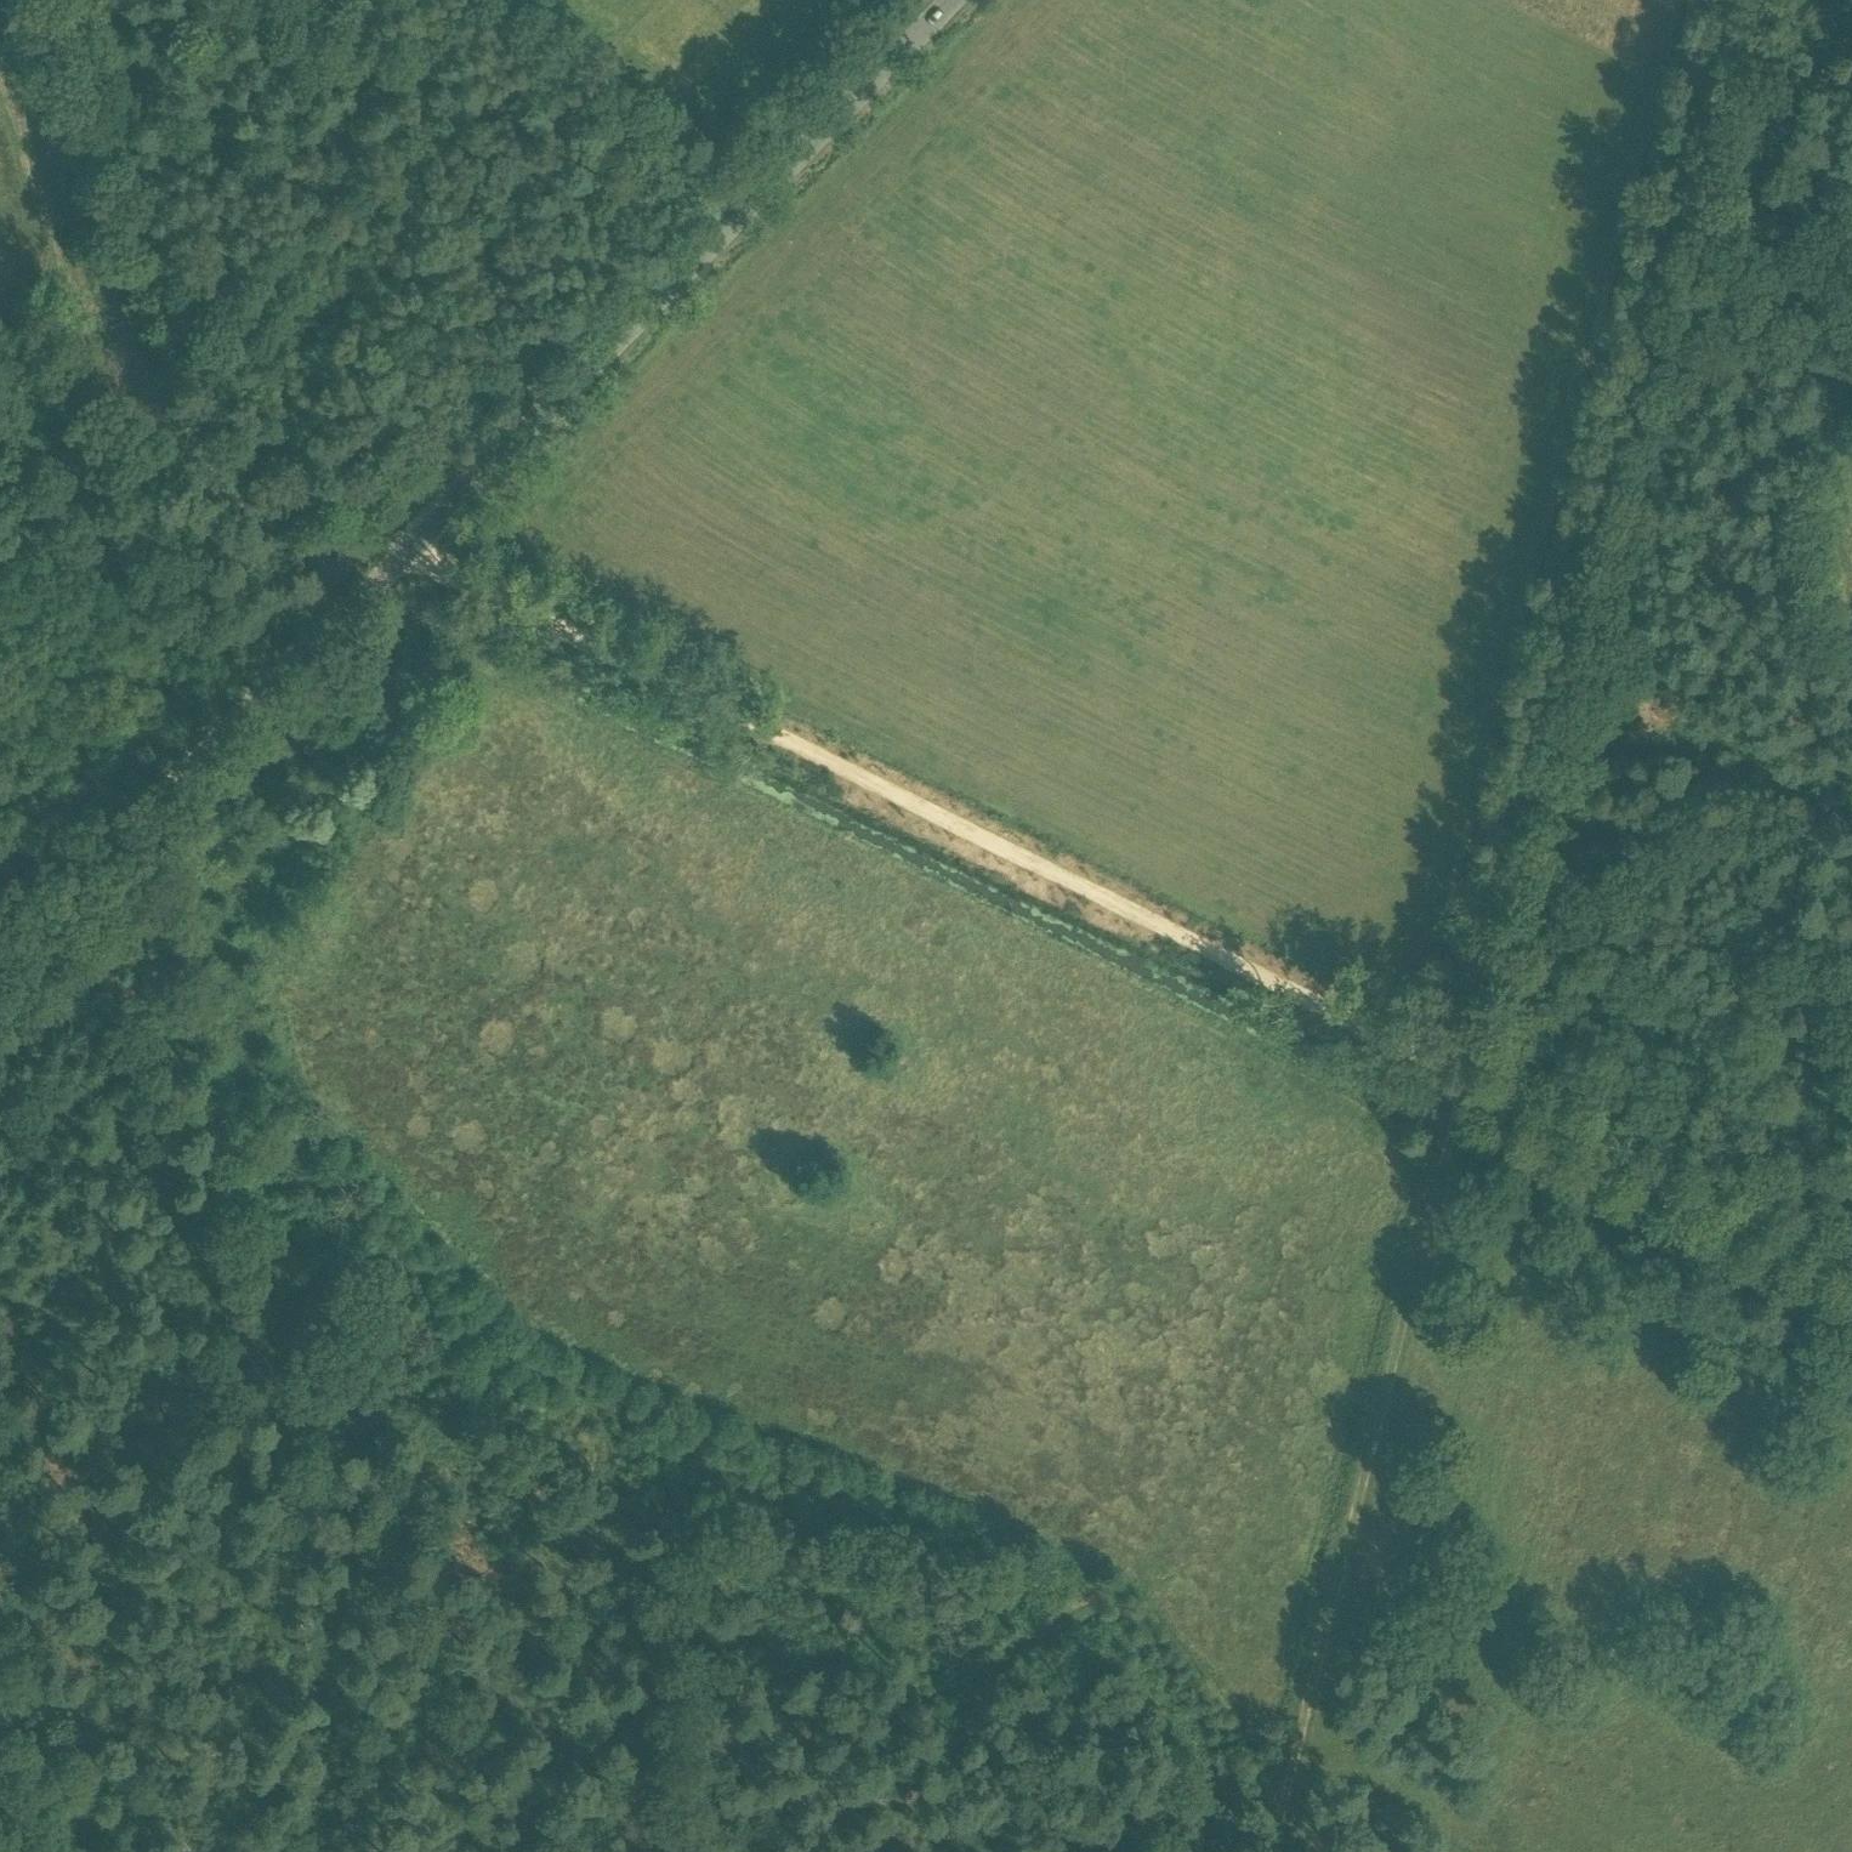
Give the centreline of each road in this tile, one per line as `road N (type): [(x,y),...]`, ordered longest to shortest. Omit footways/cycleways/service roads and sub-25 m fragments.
road 1 (track): [(406,557),(1851,1274)]
road 2 (unclassified): [(0,967),(958,0)]
road 3 (track): [(1466,1085),(1427,1210),(1282,1816),(1281,1851)]
road 4 (track): [(556,1851),(468,1806),(344,1698),(163,1513),(97,1421),(45,1370),(0,1360)]
road 5 (track): [(1152,1580),(1007,1665),(937,1777),(901,1802),(779,1851)]

